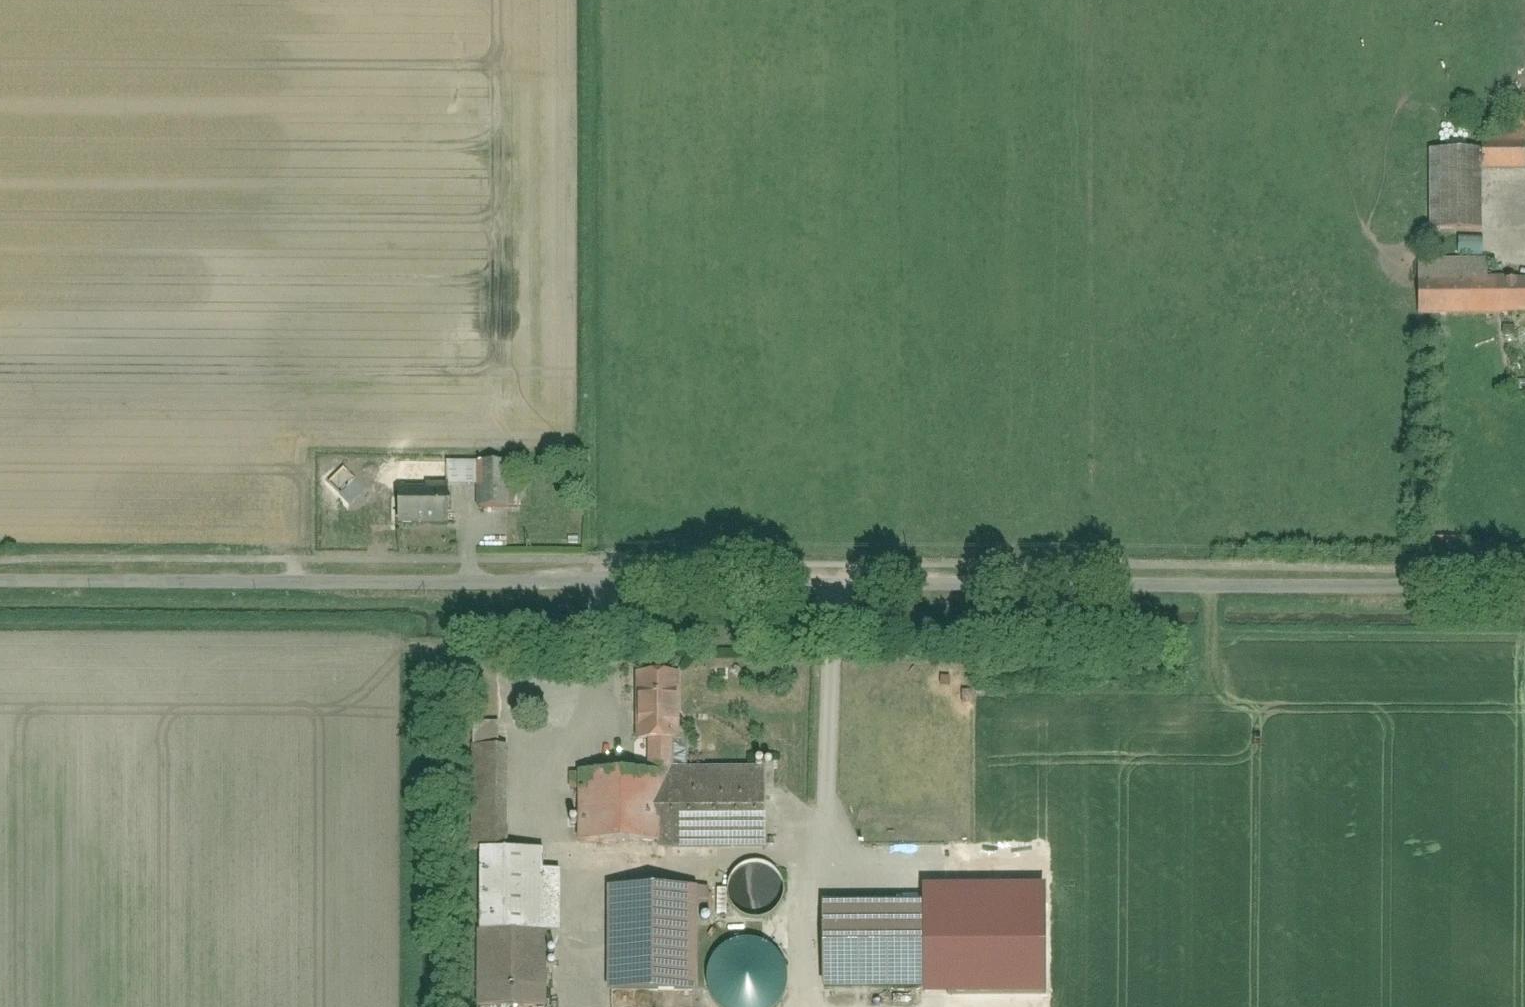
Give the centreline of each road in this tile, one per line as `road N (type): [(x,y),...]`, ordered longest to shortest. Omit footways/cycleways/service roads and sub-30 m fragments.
road 1 (residential): [(0,581),(1524,588)]

